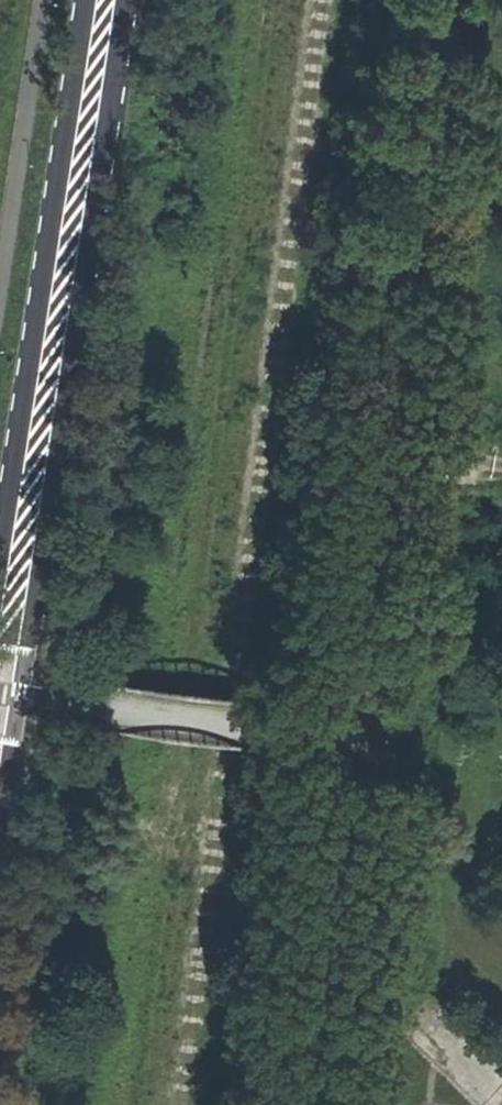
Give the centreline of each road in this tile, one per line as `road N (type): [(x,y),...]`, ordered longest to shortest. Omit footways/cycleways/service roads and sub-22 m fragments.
road 1 (secondary): [(116,0),(0,700)]
road 2 (unclassified): [(385,459),(307,1104)]
road 3 (unclassified): [(442,0),(385,459)]

